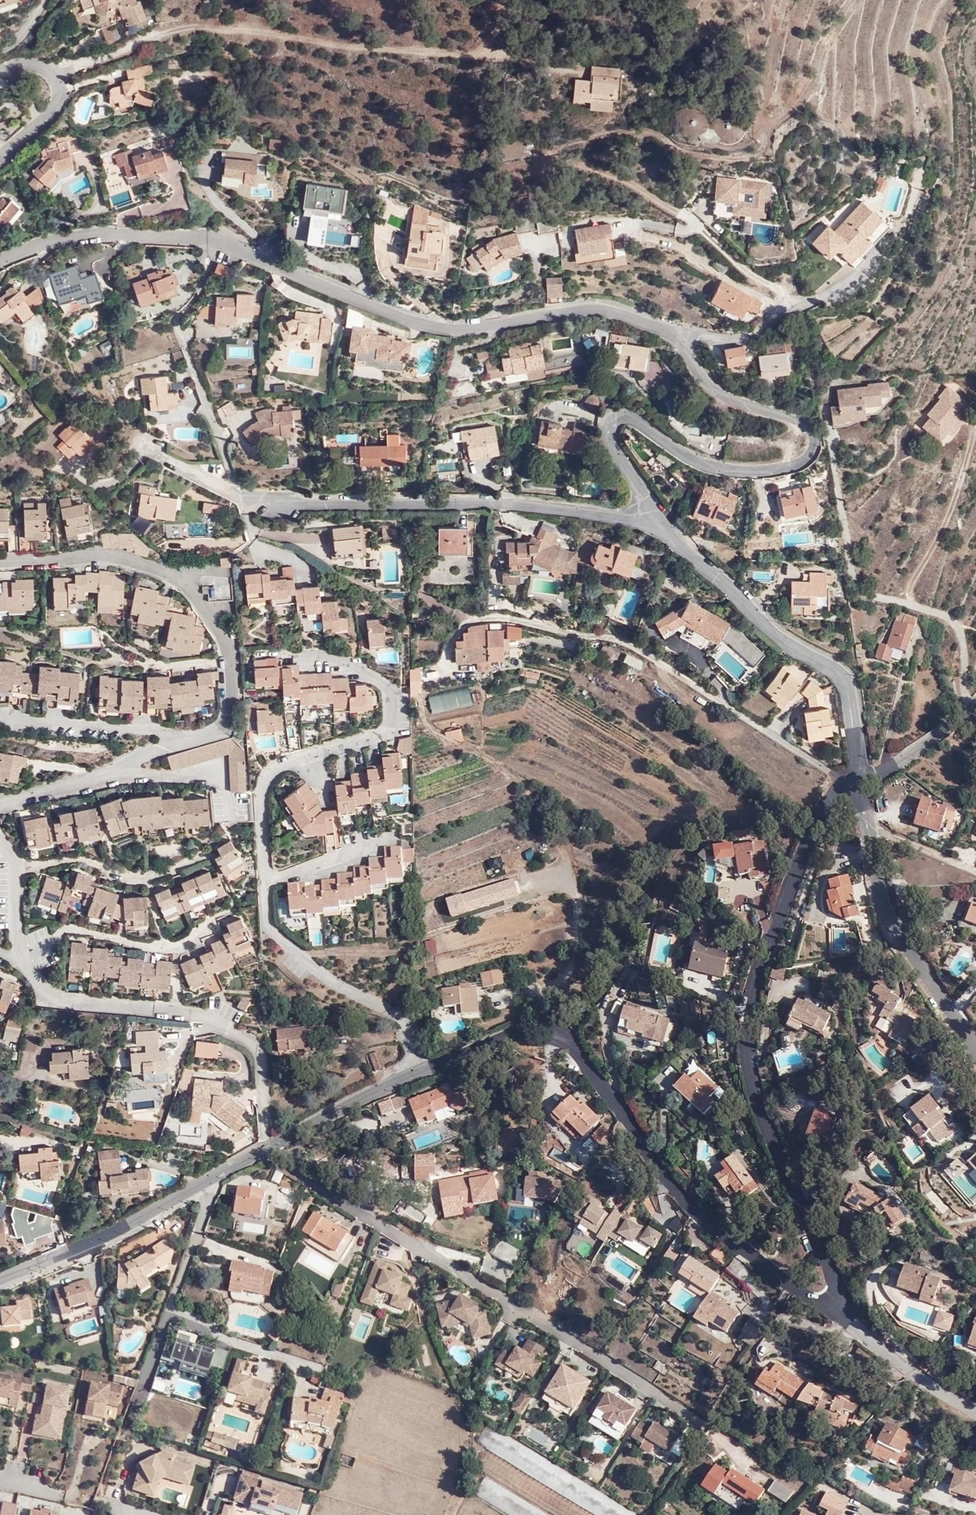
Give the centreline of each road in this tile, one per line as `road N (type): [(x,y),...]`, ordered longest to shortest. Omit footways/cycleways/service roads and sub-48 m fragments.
road 1 (track): [(790,303),(682,214),(559,153),(568,144),(626,133),(658,135),(683,151),(729,159),(757,153),(767,132),(733,19)]
road 2 (residential): [(832,787),(759,966),(753,1071),(781,1157),(857,1324)]
road 3 (unclassified): [(421,1073),(536,1031),(554,1037),(598,1079),(686,1196),(755,1257),(857,1324)]
road 4 (residential): [(689,337),(690,360),(722,394),(812,425),(817,442),(808,463),(731,473),(632,417),(618,421),(612,438),(623,466),(659,521)]
road 5 (residential): [(266,1149),(706,1426)]
road 6 (residential): [(217,240),(428,327),(458,332),(592,307),(689,337)]
road 7 (residential): [(272,1146),(261,1051),(236,1032),(189,1014),(55,997),(37,981),(24,952),(18,870),(0,836)]
road 8 (residential): [(447,657),(456,633),(494,618),(632,645),(821,767),(832,787)]
road 9 (residential): [(659,521),(533,501),(246,498)]
road 10 (residential): [(187,737),(231,717),(235,686),(220,619),(200,598),(171,572),(139,560),(94,554),(0,561)]
road 11 (residential): [(266,883),(263,788),(289,766),(390,730),(394,692),(376,676),(308,657)]
road 12 (residential): [(659,521),(779,635),(845,672),(863,775)]
road 13 (residential): [(863,775),(892,919),(975,1053)]
road 14 (residential): [(246,498),(178,323),(209,284),(217,240)]
road 15 (residential): [(421,1073),(395,1015),(292,952),(270,922),(266,883)]
road 16 (unclassified): [(0,1282),(90,1249),(216,1177)]
road 17 (residential): [(0,261),(83,235),(217,240)]
road 18 (residential): [(187,737),(6,721)]
road 19 (residential): [(0,73),(36,66),(56,72),(61,87),(59,105),(0,161)]
road 20 (unclassified): [(272,1146),(421,1073)]
road 21 (residential): [(102,779),(224,773),(226,801)]
road 22 (residential): [(857,1324),(975,1410)]
road 23 (residential): [(171,1306),(224,1337),(302,1362)]
road 24 (residential): [(216,1177),(171,1306)]
road 25 (residential): [(689,337),(732,342),(790,303),(812,300)]
road 26 (residential): [(975,702),(934,737),(863,775)]
road 27 (residential): [(266,883),(384,842)]

